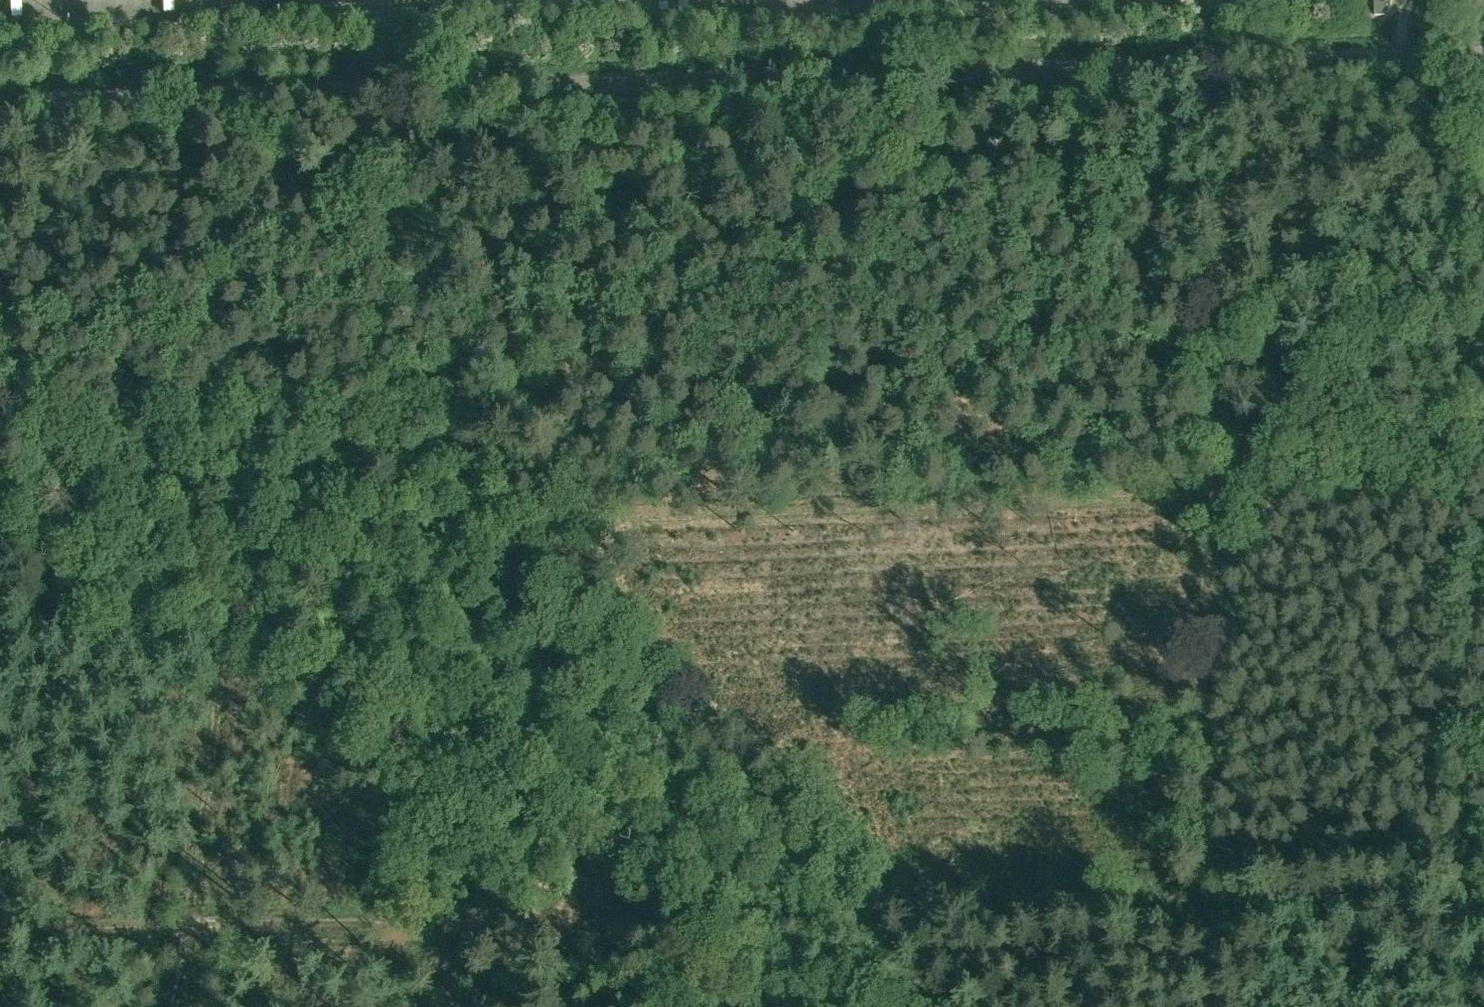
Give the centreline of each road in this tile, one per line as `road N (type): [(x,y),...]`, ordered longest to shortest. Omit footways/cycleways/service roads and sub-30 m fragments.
road 1 (unclassified): [(0,97),(1483,53)]

